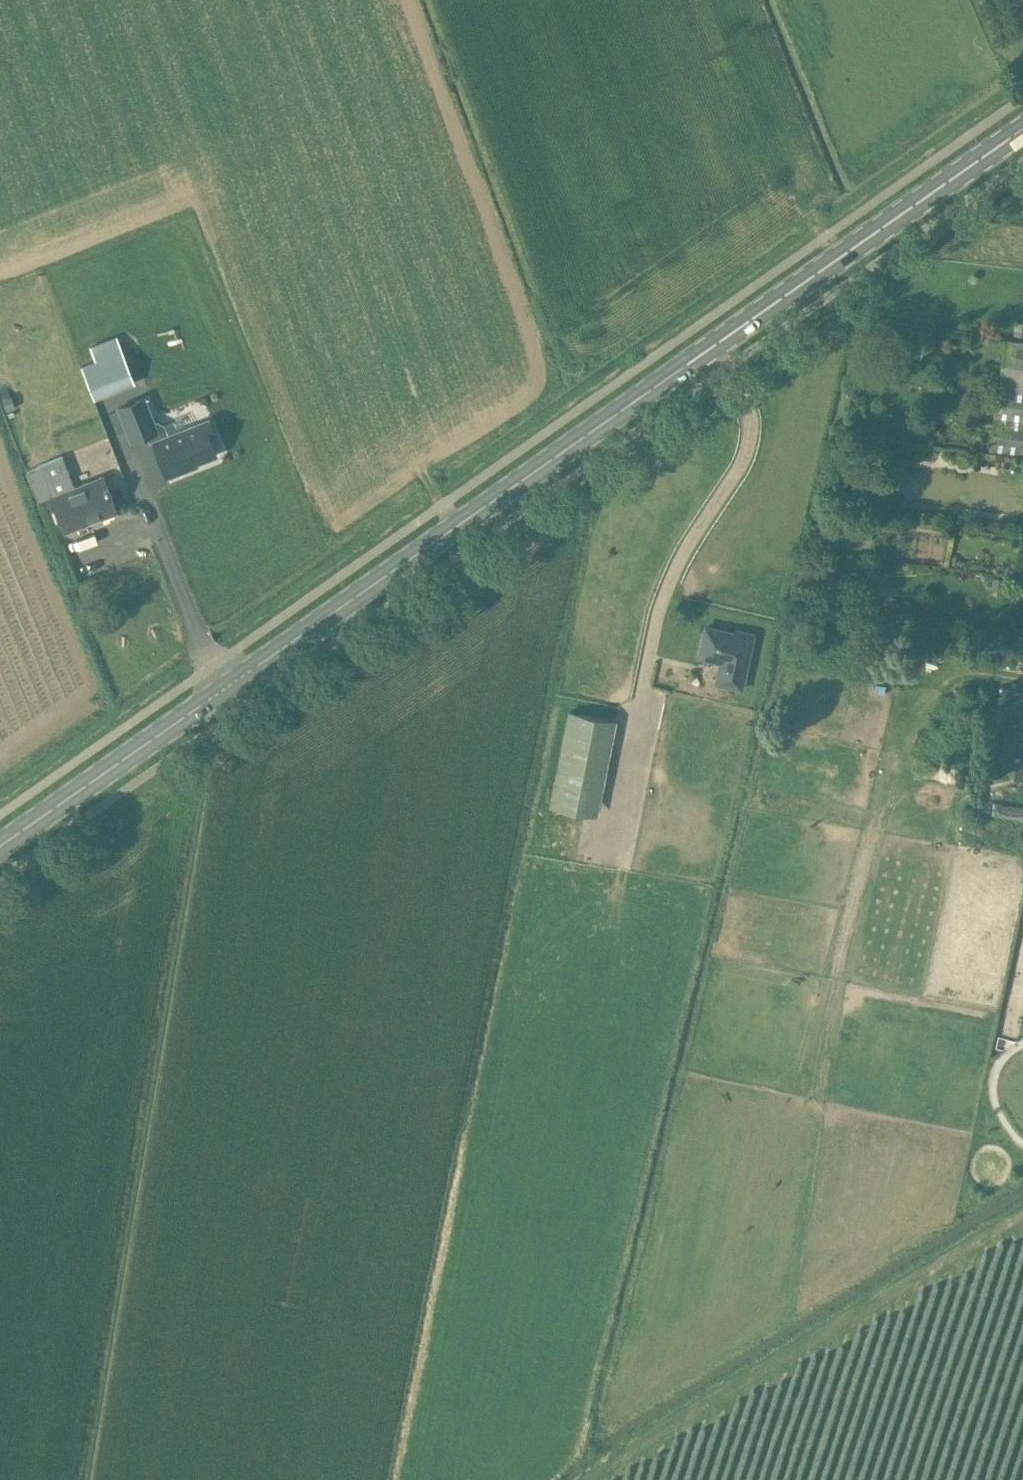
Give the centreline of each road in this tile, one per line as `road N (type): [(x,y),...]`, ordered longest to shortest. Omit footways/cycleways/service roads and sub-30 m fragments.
road 1 (primary): [(0,840),(1022,129)]

